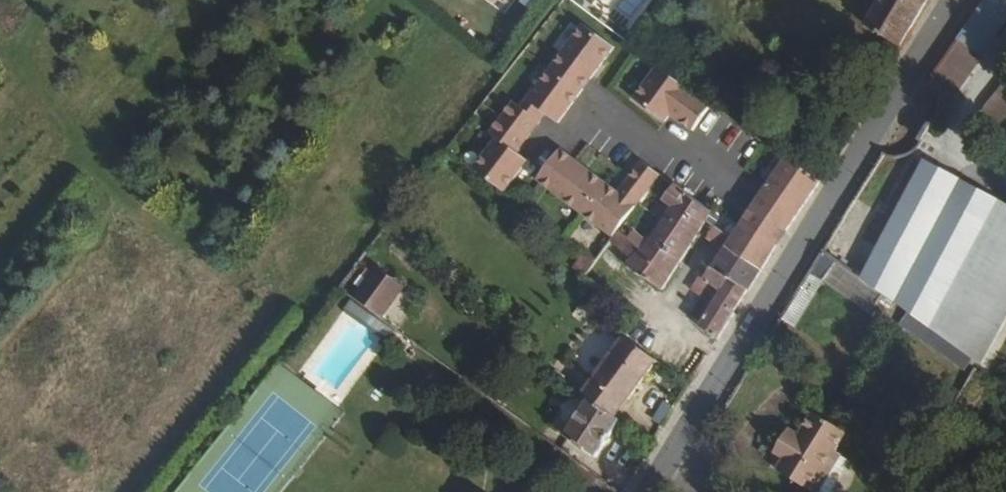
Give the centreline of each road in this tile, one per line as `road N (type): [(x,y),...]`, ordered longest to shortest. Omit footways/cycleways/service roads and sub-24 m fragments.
road 1 (primary): [(656,491),(961,0)]

